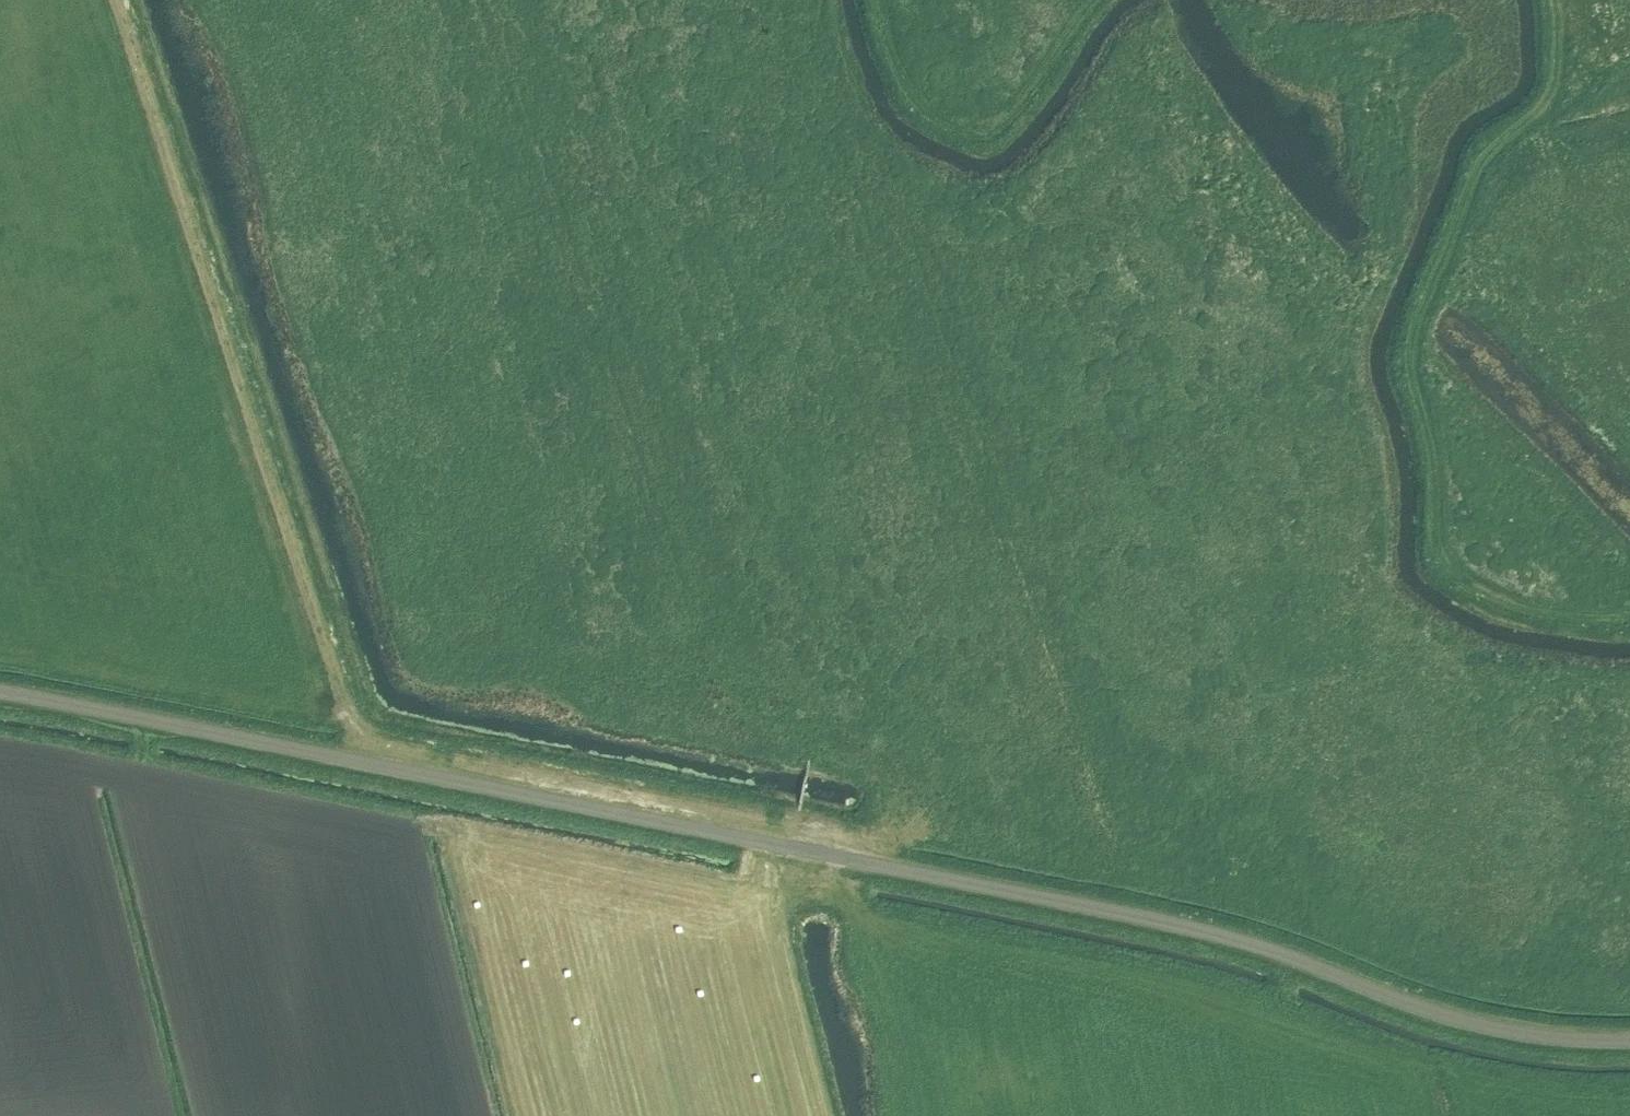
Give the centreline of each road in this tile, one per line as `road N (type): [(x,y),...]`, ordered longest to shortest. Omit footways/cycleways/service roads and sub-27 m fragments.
road 1 (unclassified): [(1629,1036),(1510,1030),(1174,923),(0,692)]

